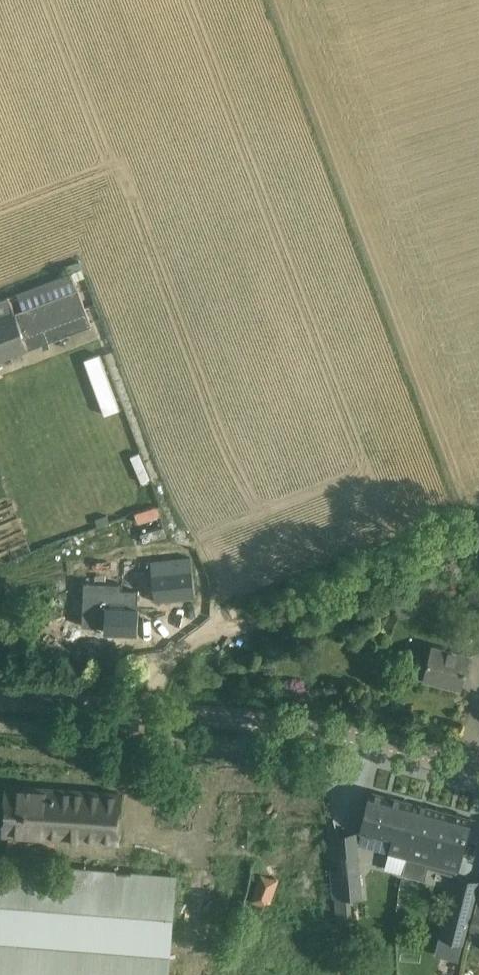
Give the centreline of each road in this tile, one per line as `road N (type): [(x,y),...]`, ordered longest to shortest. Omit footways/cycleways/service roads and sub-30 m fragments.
road 1 (tertiary): [(478,778),(229,717),(0,701)]
road 2 (track): [(229,717),(272,629),(478,532)]

